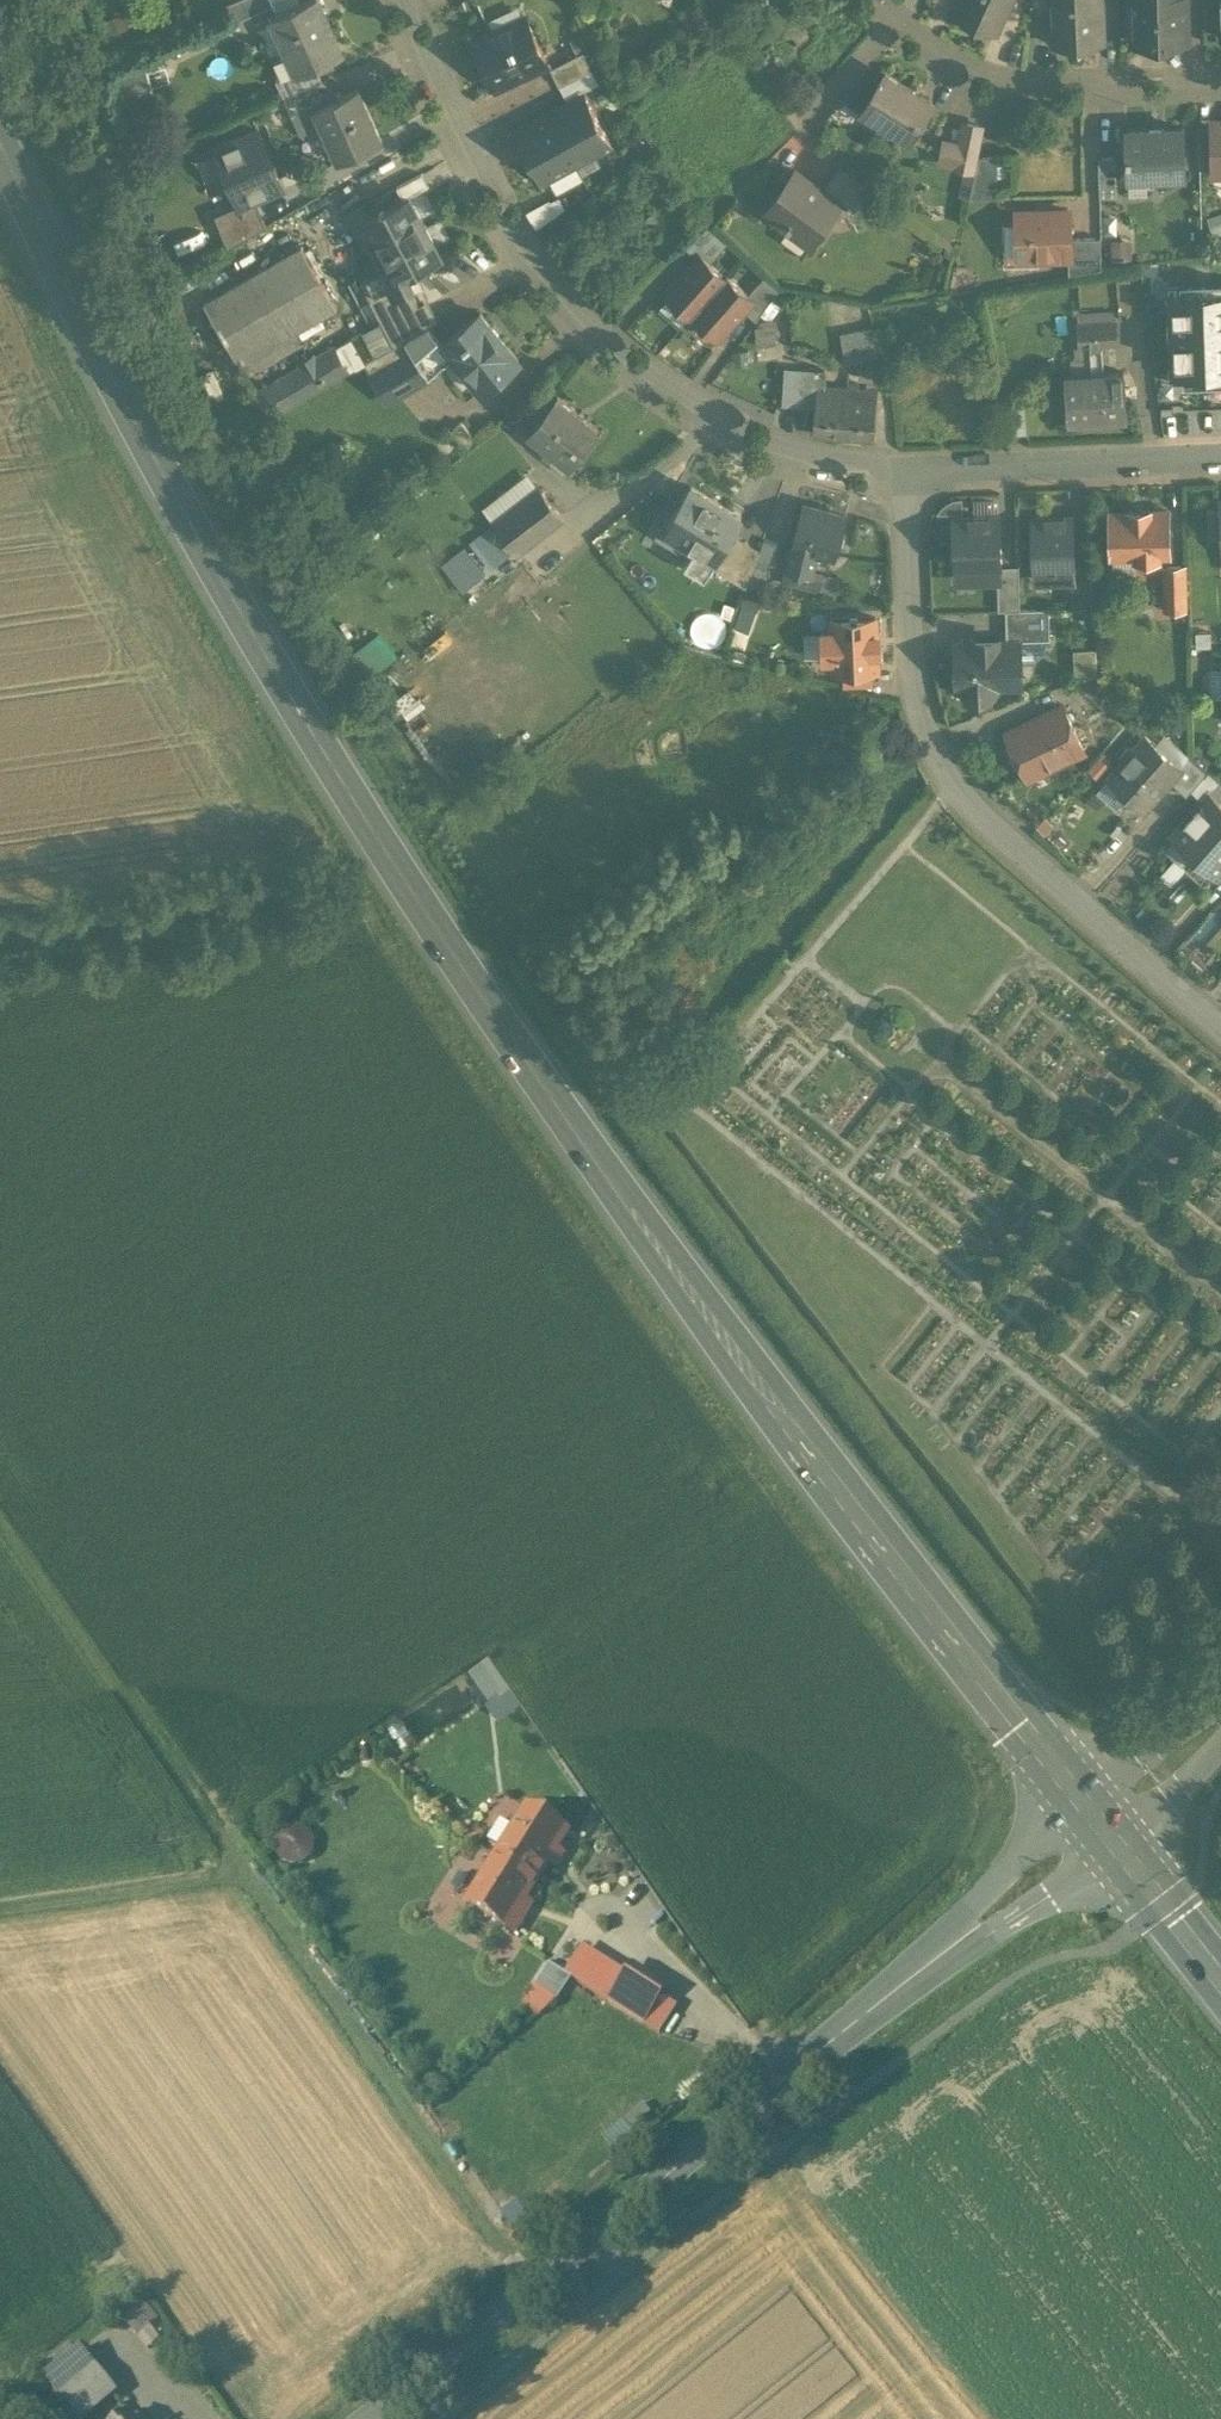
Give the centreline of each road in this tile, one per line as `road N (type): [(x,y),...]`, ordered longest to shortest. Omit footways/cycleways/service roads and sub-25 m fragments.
road 1 (primary): [(0,146),(200,541),(409,888),(765,1394),(1098,1824)]
road 2 (track): [(533,2287),(237,1868),(0,1512)]
road 3 (tertiary): [(371,2418),(1098,1824)]
road 4 (residential): [(910,470),(777,448),(679,398),(602,342),(532,264),(463,140),(402,0)]
road 5 (residential): [(910,470),(911,646),(930,745),(979,813),(1220,1026)]
road 6 (residential): [(1220,83),(1042,88),(990,78),(945,57),(876,0)]
road 7 (residential): [(1220,457),(910,470)]
road 8 (track): [(0,1914),(193,1888),(237,1868)]
road 9 (primary): [(1098,1824),(1220,1979)]
road 10 (tertiary): [(1098,1824),(1220,1722)]

